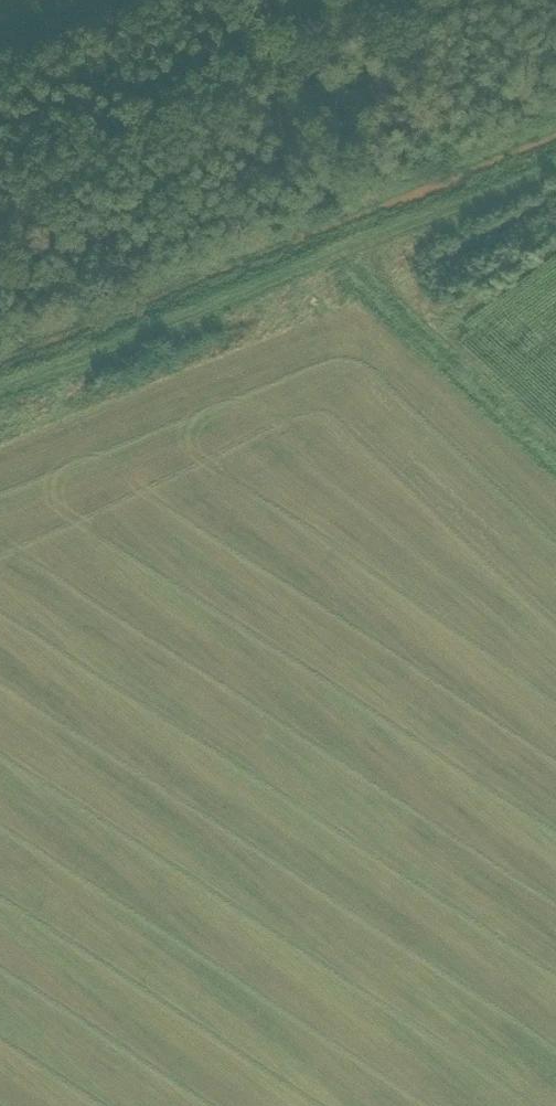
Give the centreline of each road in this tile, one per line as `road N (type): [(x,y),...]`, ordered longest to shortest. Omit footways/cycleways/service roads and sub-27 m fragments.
road 1 (track): [(0,391),(347,245)]
road 2 (track): [(555,447),(347,245)]
road 3 (track): [(347,245),(555,161)]

